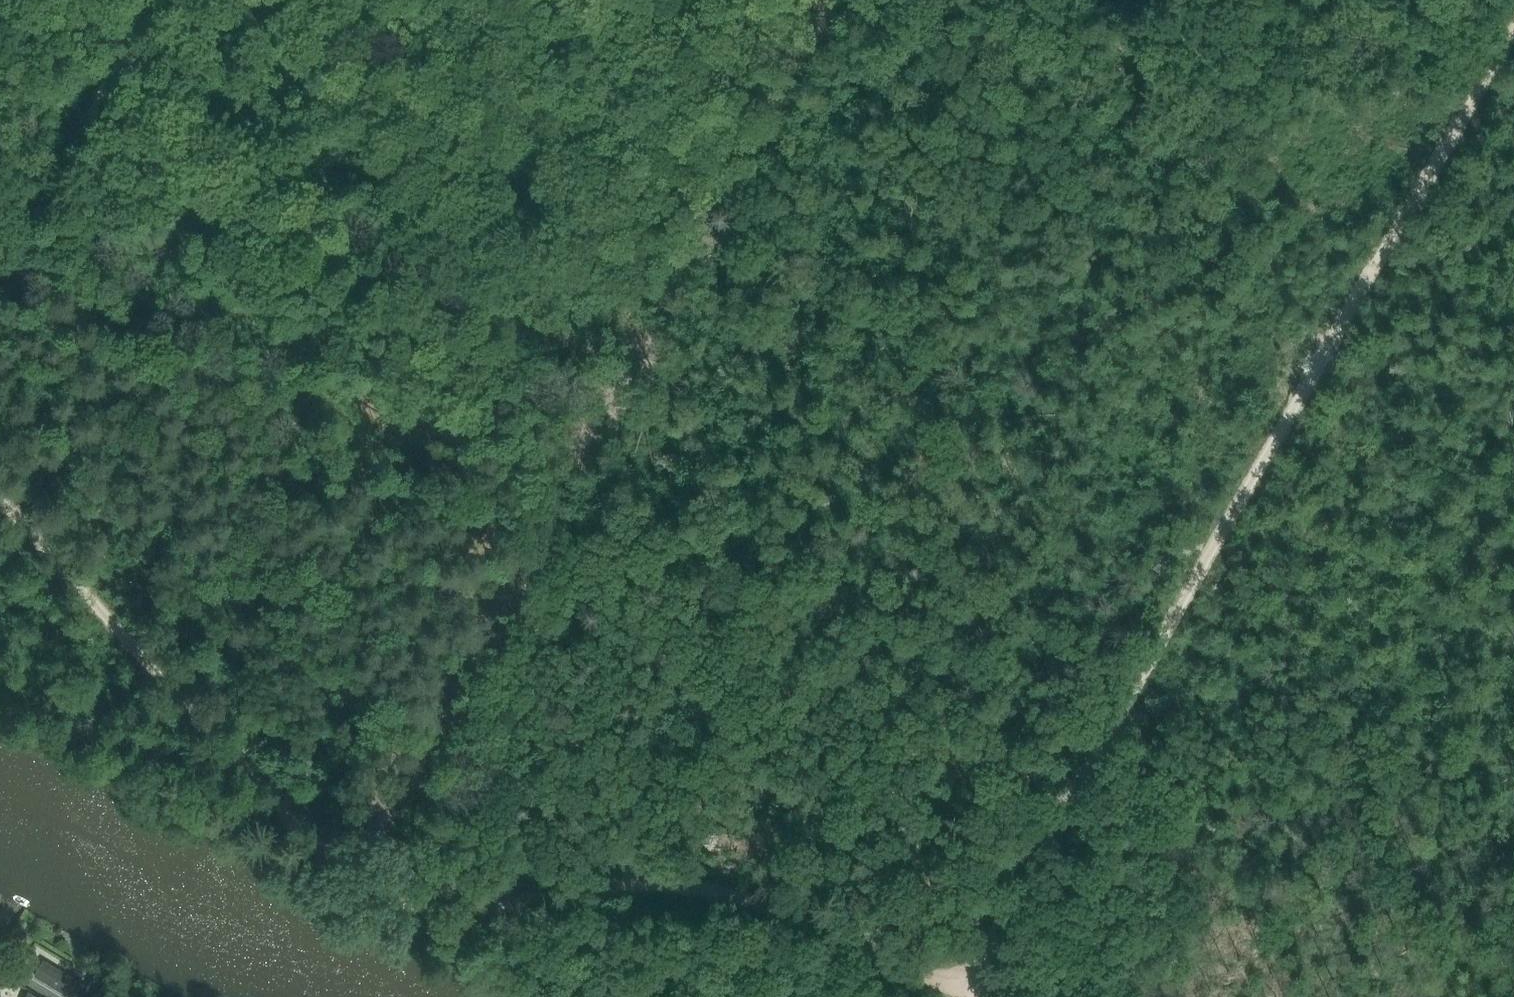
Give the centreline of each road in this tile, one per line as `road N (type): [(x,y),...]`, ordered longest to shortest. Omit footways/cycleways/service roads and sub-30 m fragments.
road 1 (track): [(0,499),(314,845),(369,889),(436,910),(617,886),(697,887),(787,915),(904,970),(954,979)]
road 2 (track): [(1513,21),(998,924),(954,979)]

